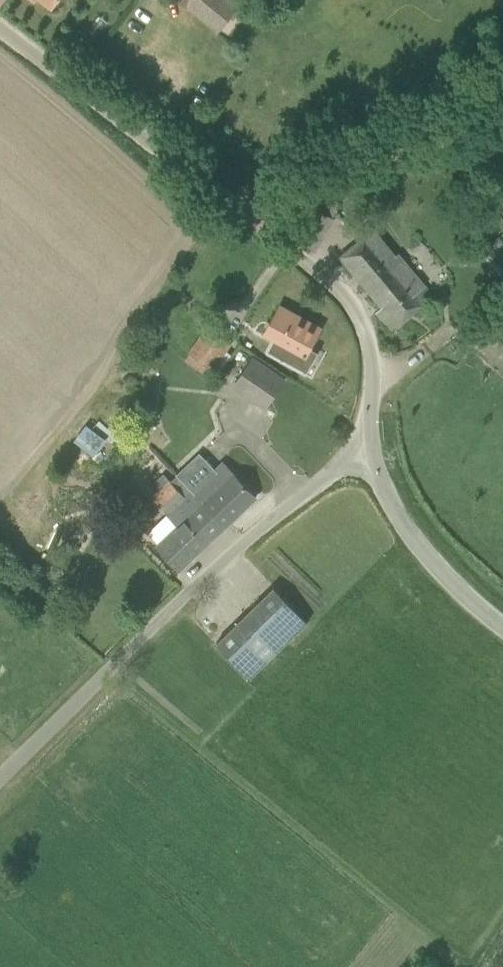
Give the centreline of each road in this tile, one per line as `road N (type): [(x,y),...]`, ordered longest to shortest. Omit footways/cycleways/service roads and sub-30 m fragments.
road 1 (unclassified): [(0,778),(185,595),(364,456)]
road 2 (unclassified): [(265,232),(0,30)]
road 3 (unclassified): [(364,456),(371,374),(364,329),(333,282),(265,232)]
road 4 (unclassified): [(265,232),(287,205),(321,183),(502,125)]
road 5 (unclassified): [(502,628),(417,545),(364,456)]

